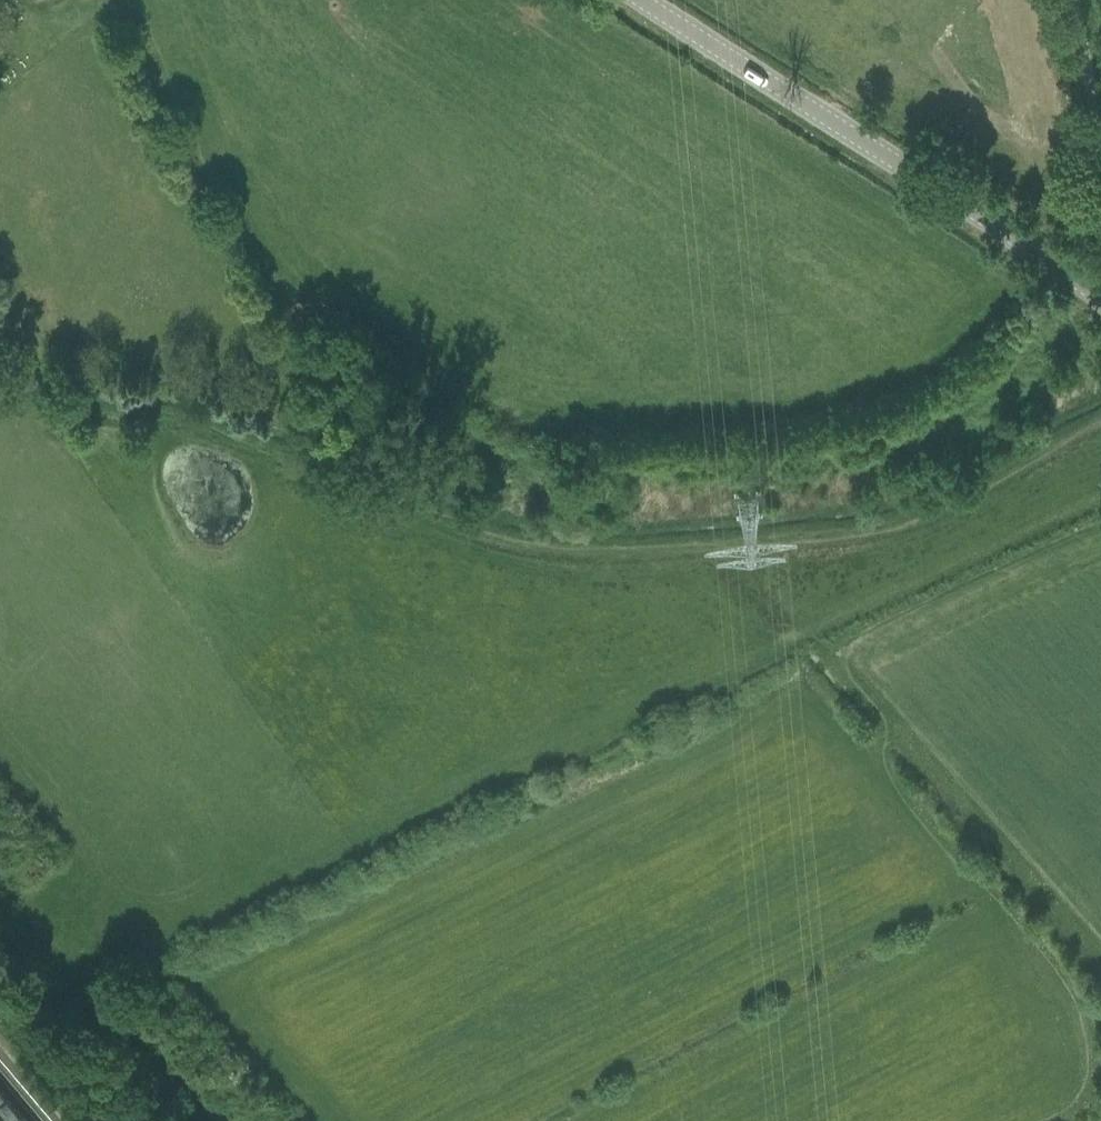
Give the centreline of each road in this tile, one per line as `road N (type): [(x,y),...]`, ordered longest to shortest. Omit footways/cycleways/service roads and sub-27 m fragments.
road 1 (tertiary): [(1100,300),(640,0)]

